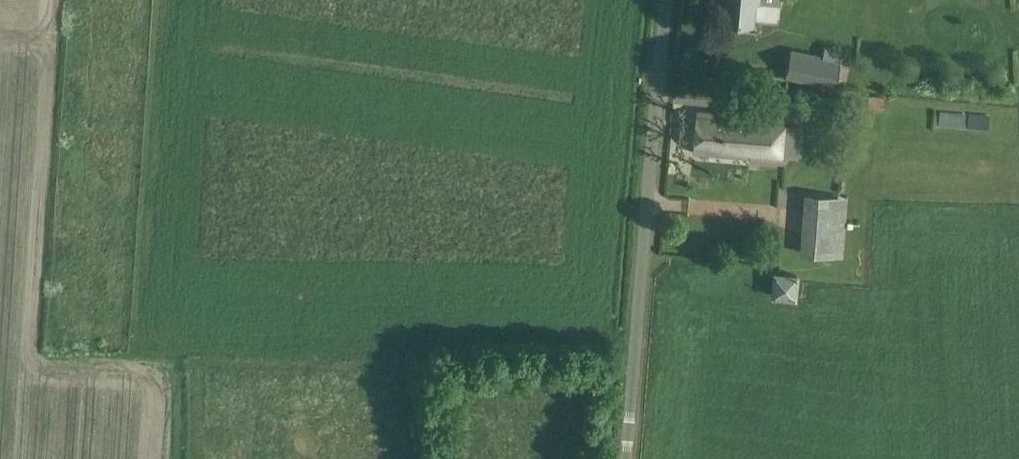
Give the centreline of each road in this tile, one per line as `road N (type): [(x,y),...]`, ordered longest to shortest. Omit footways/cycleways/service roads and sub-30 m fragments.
road 1 (unclassified): [(627,458),(668,0)]

